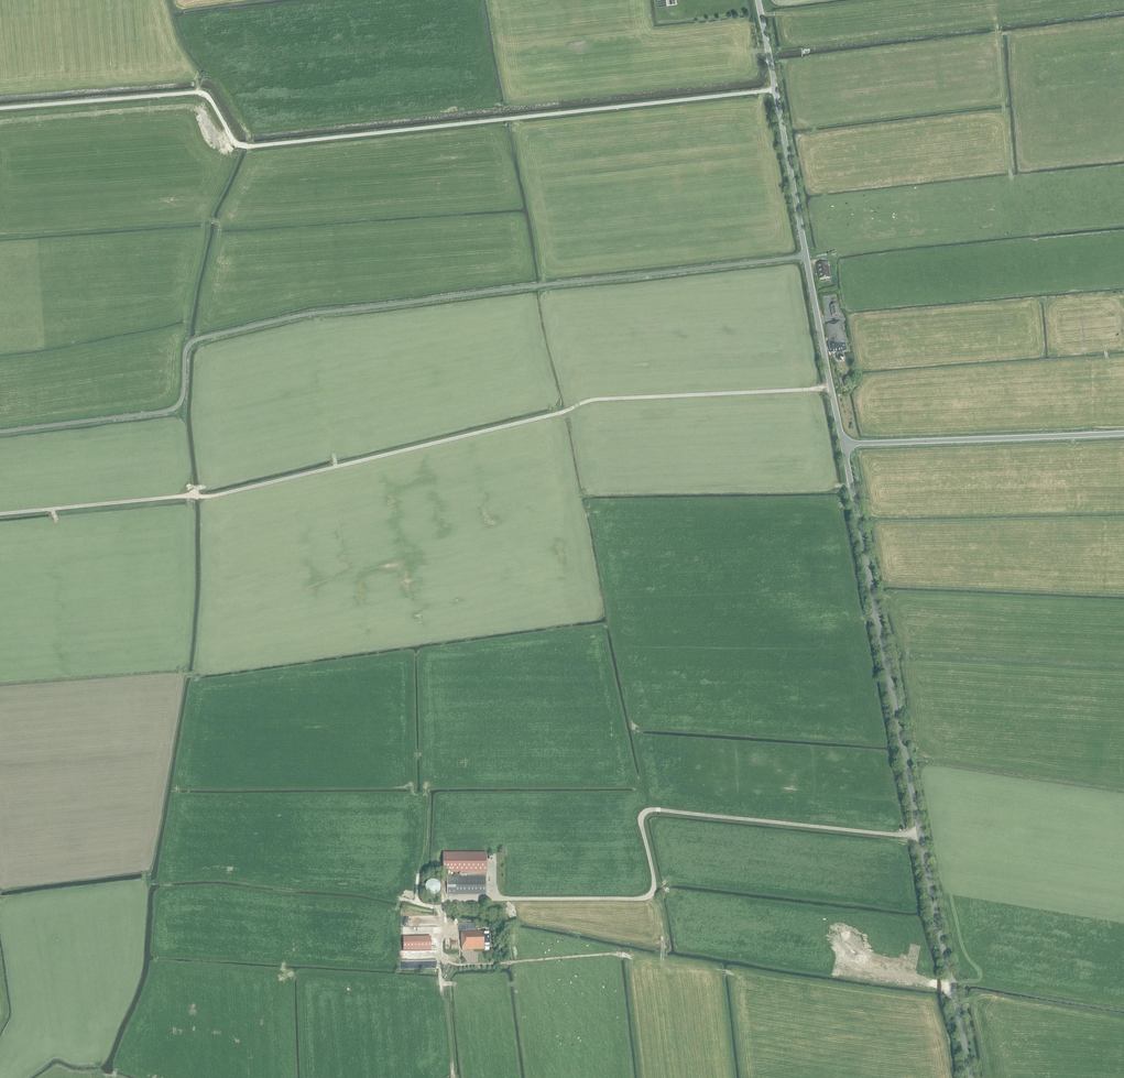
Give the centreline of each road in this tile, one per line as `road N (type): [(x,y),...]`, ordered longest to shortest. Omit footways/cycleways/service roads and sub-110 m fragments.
road 1 (unclassified): [(0,108),(201,93),(247,147),(775,90)]
road 2 (unclassified): [(973,1077),(844,445)]
road 3 (unclassified): [(844,445),(775,90)]
road 4 (unclassified): [(844,445),(1123,434)]

